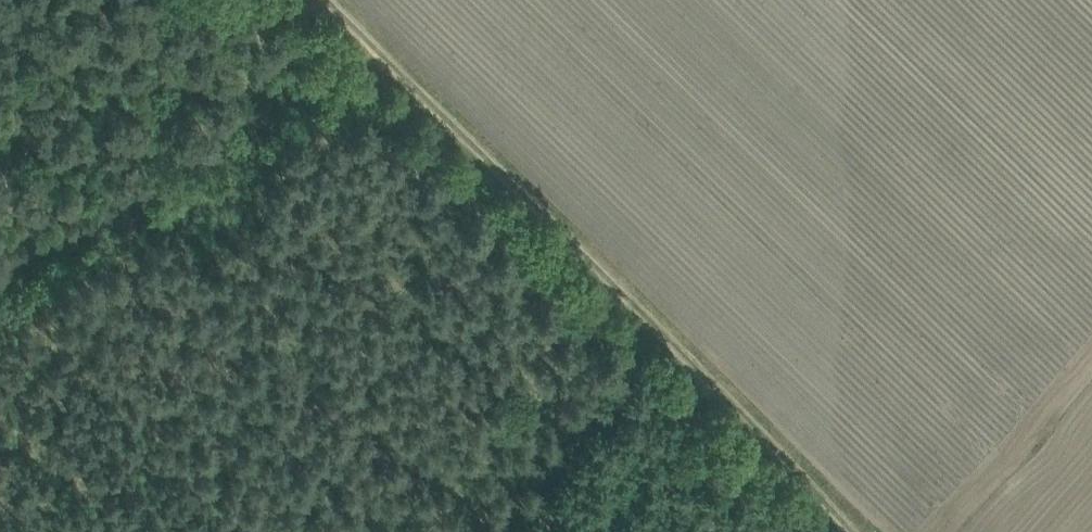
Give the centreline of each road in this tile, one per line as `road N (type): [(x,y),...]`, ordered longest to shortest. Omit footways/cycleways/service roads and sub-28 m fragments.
road 1 (track): [(847,531),(298,0)]
road 2 (track): [(363,65),(0,296)]

